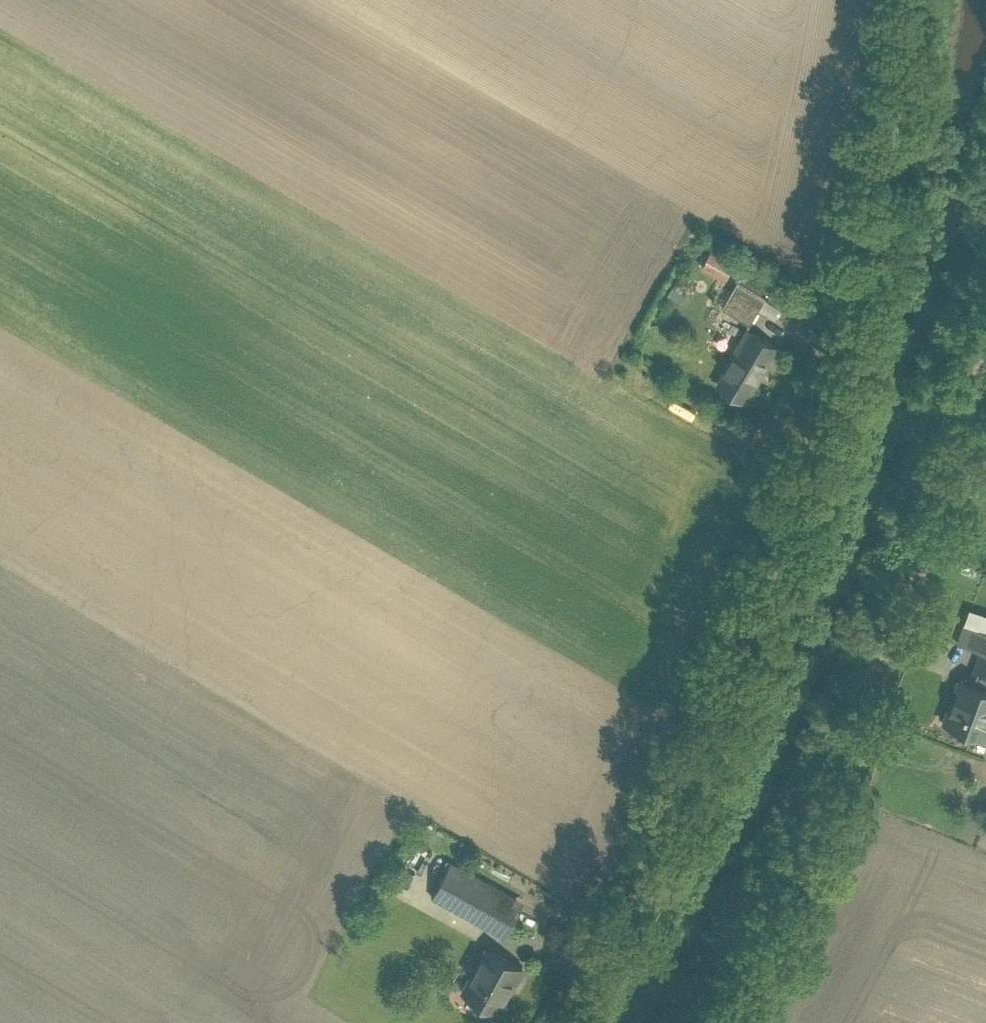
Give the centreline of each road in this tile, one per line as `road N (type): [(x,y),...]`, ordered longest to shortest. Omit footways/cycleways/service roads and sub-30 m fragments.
road 1 (unclassified): [(530,1022),(715,650),(807,434),(866,218),(902,0)]
road 2 (unclassified): [(679,1022),(864,651),(923,485),(985,261)]

